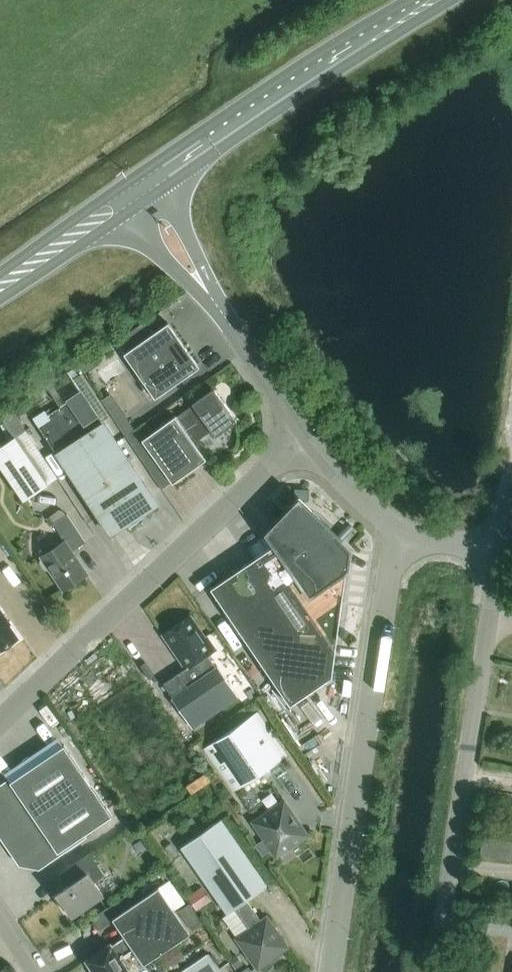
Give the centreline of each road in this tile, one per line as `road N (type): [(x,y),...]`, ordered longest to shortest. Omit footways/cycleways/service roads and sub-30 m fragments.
road 1 (residential): [(333,971),(396,530)]
road 2 (unclassified): [(435,971),(501,551)]
road 3 (residential): [(0,717),(305,435)]
road 4 (primary): [(139,190),(400,14)]
road 5 (unclassified): [(305,435),(139,190)]
road 6 (primary): [(0,287),(139,190)]
road 7 (unclassified): [(396,530),(305,435)]

